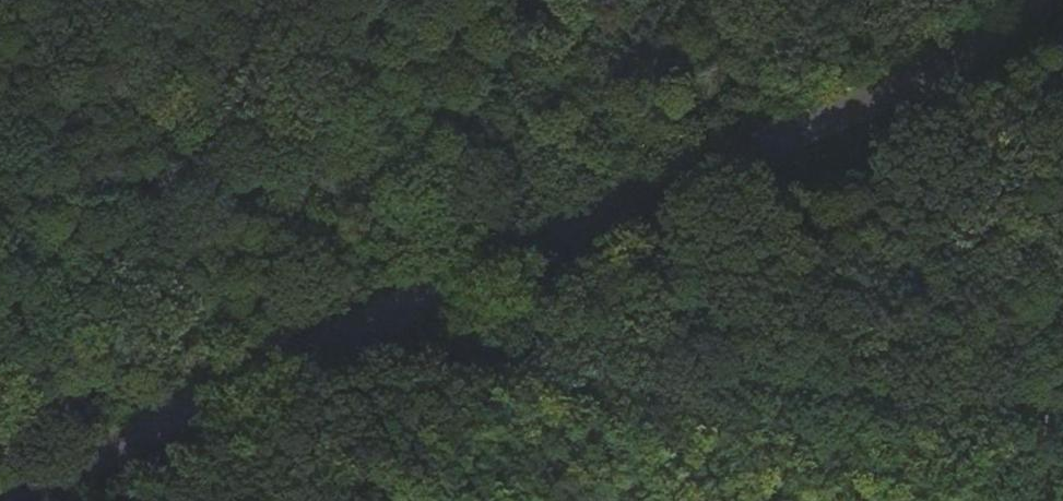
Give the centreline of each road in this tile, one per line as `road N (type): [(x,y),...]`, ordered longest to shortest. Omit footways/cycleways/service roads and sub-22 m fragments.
road 1 (unclassified): [(0,498),(685,178),(952,74),(1043,0)]
road 2 (track): [(433,221),(448,285),(477,333),(528,362),(627,383),(1062,414)]
road 3 (track): [(433,221),(407,240),(0,397)]
road 4 (track): [(498,0),(433,221)]

